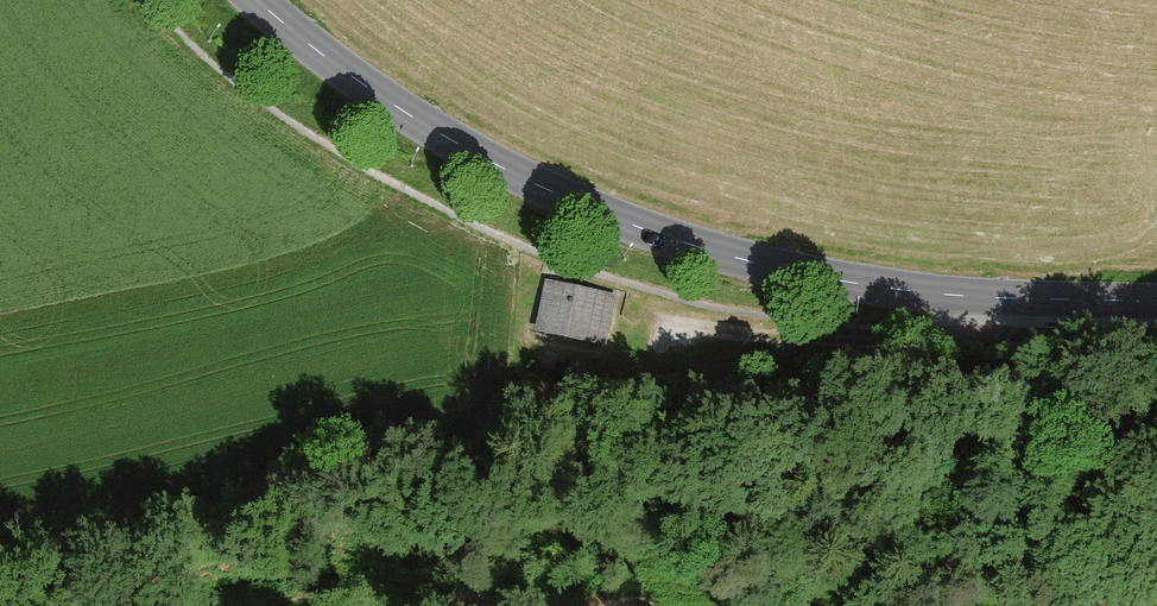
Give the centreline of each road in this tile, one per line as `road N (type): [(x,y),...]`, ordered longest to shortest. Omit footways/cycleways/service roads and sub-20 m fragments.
road 1 (secondary): [(260,0),(431,130),(619,223),(804,275),(977,299),(1156,303)]
road 2 (track): [(953,605),(358,569),(253,576),(162,605)]
road 3 (track): [(977,299),(951,324),(890,343),(813,343),(686,325),(622,359),(537,345)]

